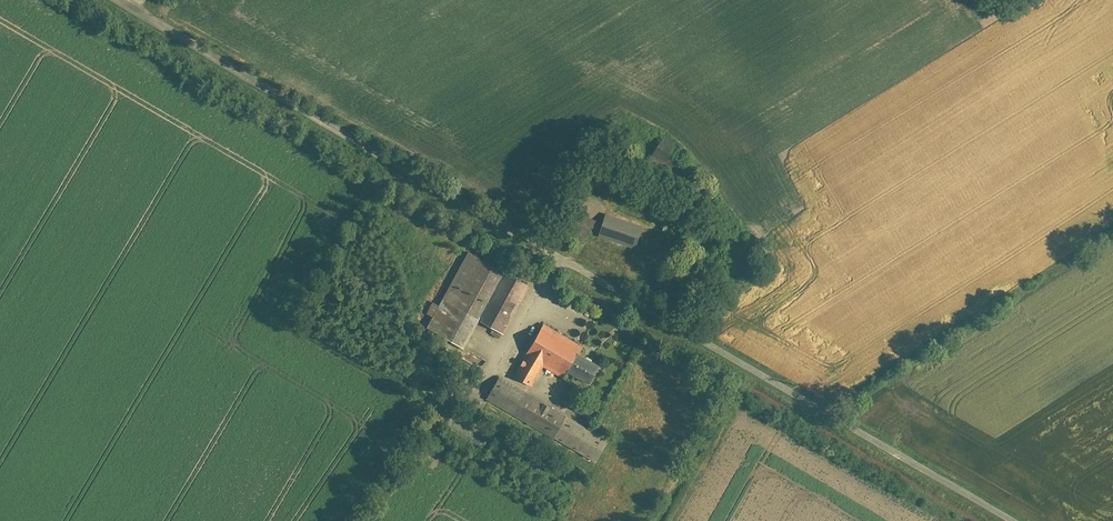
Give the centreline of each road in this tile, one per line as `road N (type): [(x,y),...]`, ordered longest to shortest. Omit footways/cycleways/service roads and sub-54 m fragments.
road 1 (track): [(562,255),(1017,520)]
road 2 (track): [(133,0),(562,255)]
road 3 (track): [(359,520),(435,414),(484,391),(562,255)]

